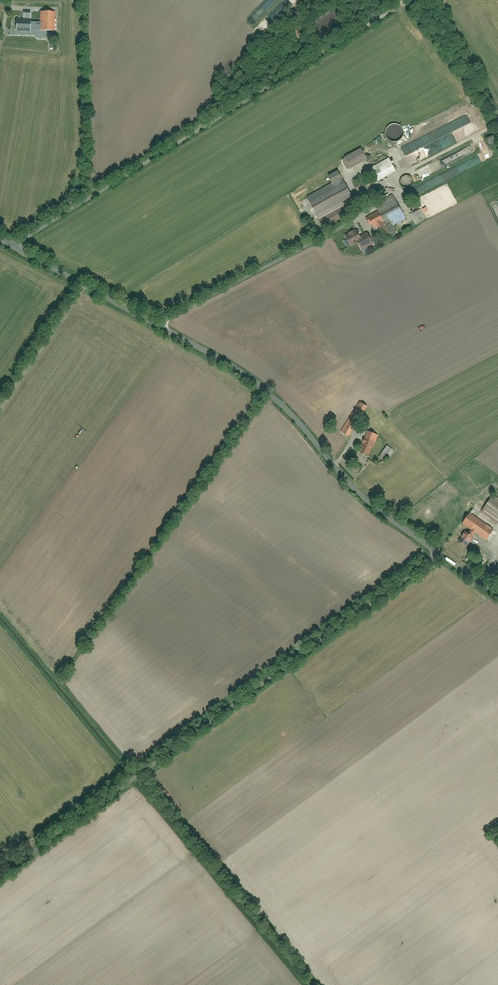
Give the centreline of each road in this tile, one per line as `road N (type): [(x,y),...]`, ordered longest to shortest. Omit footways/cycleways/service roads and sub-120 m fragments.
road 1 (unclassified): [(0,877),(439,554)]
road 2 (unclassified): [(11,254),(249,378),(374,506),(439,554)]
road 3 (unclassified): [(401,4),(11,254)]
road 4 (unclassified): [(401,4),(497,118)]

